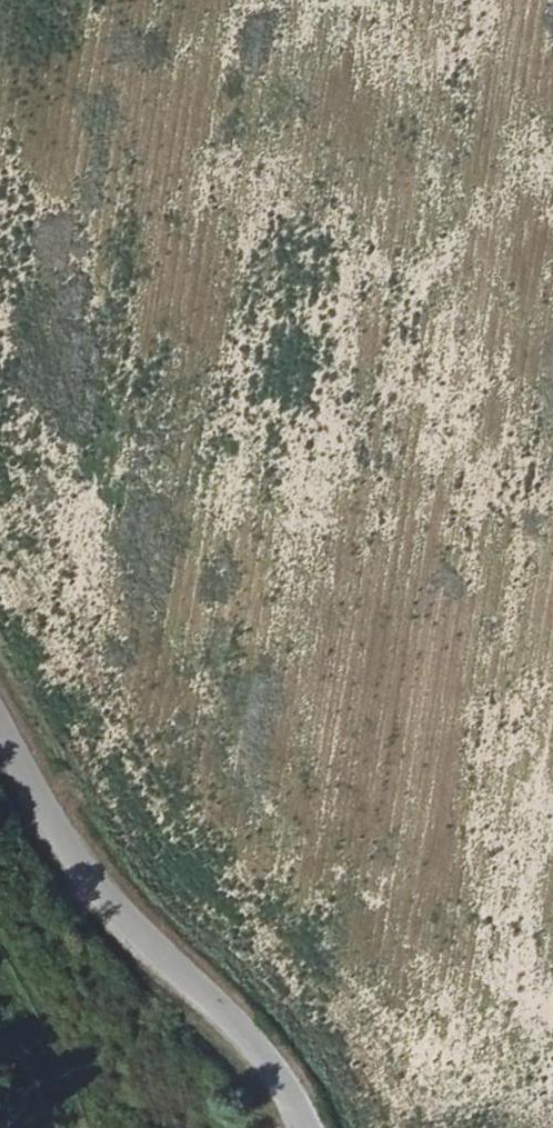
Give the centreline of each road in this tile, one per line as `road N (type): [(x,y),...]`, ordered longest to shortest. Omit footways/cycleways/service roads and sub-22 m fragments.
road 1 (unclassified): [(0,724),(108,903),(259,1049),(286,1087),(302,1127)]

